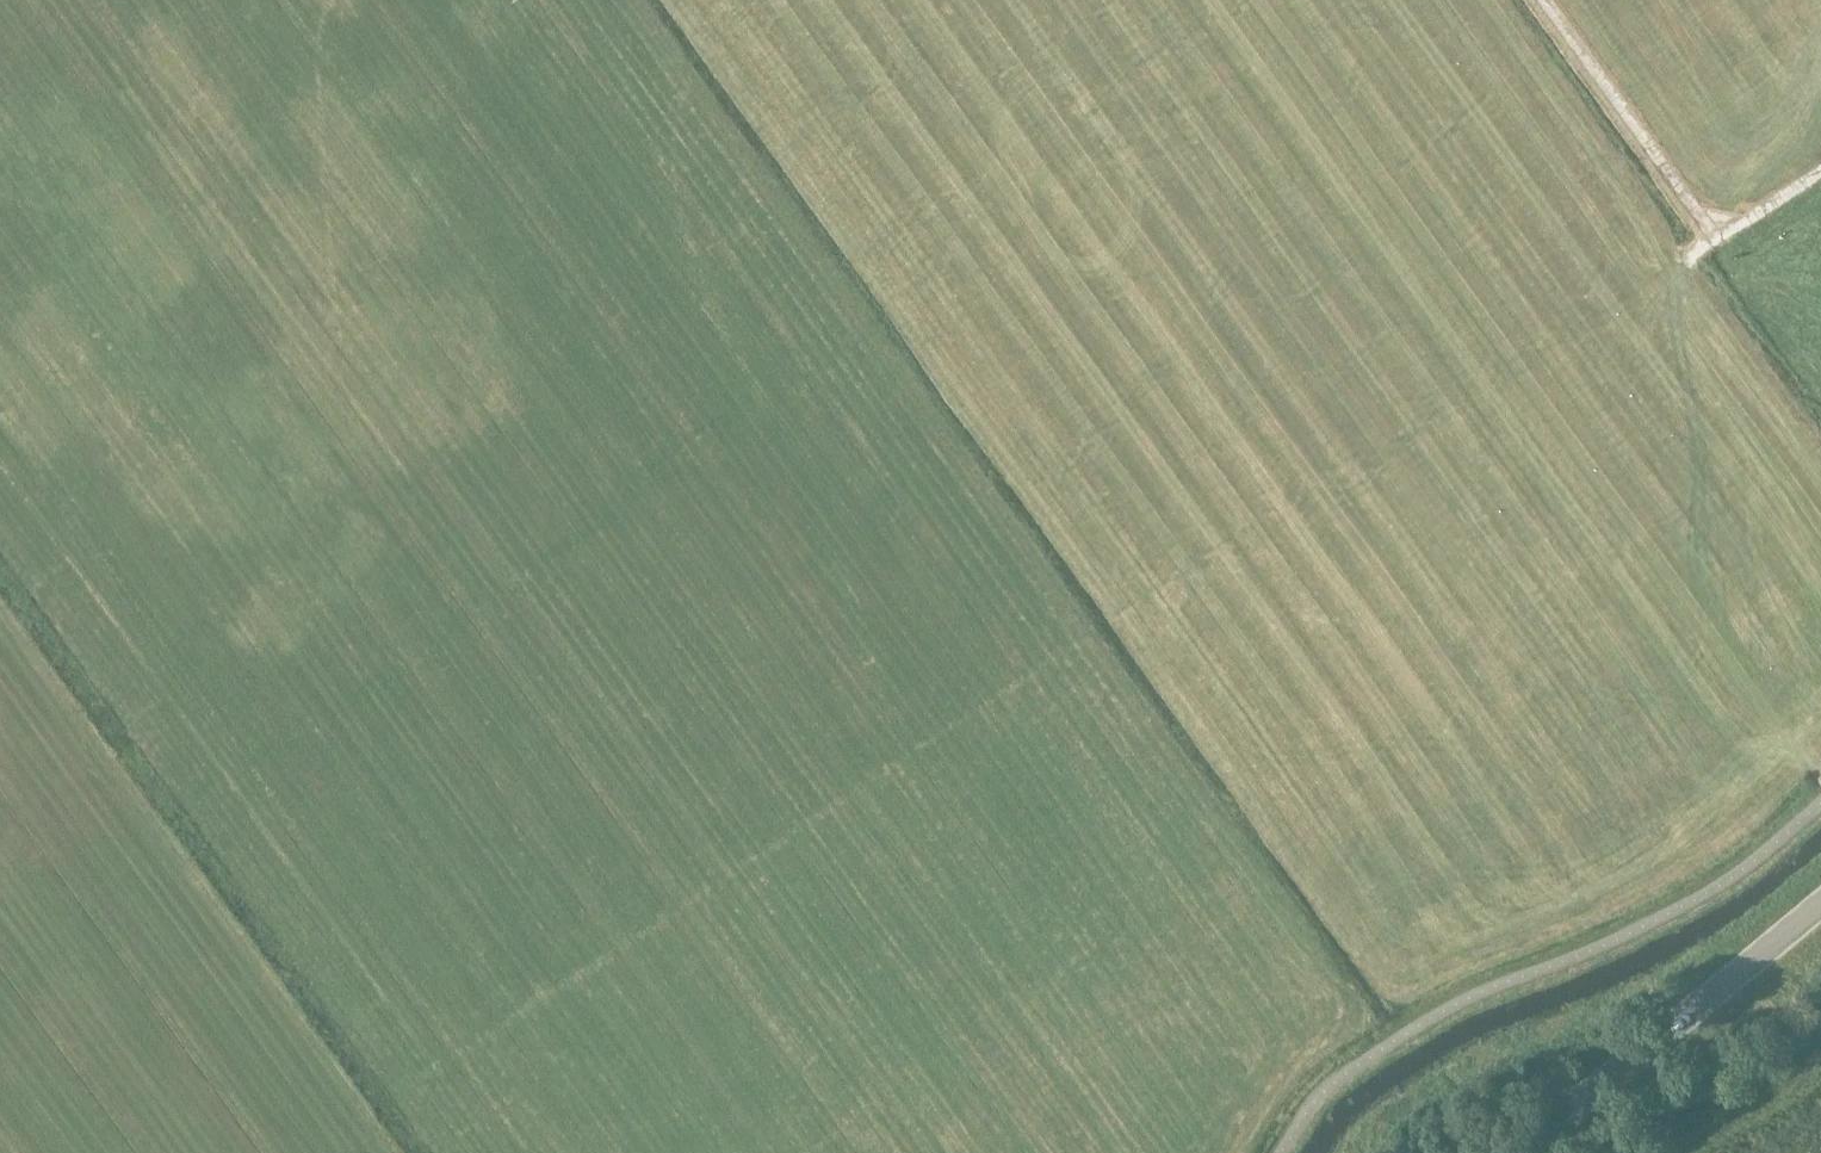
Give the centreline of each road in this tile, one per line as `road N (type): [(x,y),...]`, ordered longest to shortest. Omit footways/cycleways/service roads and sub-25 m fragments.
road 1 (secondary): [(1513,1152),(1820,903)]

